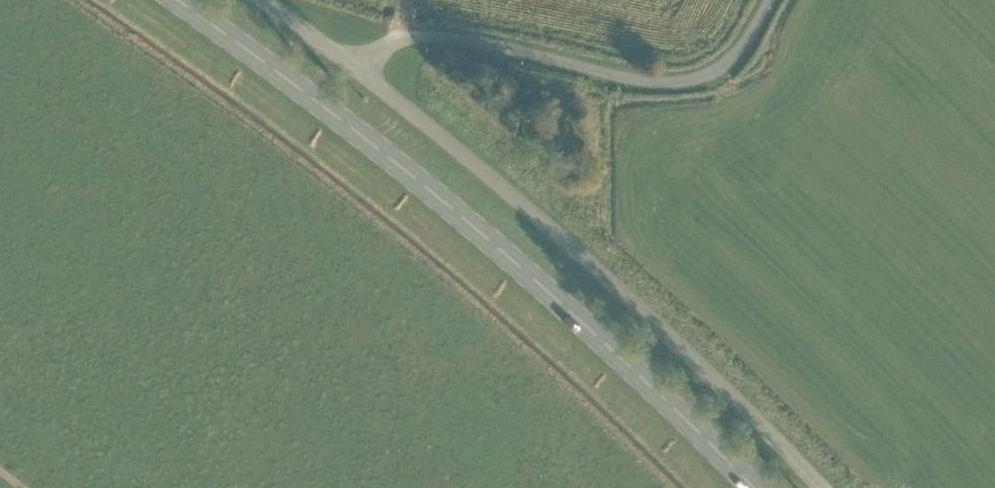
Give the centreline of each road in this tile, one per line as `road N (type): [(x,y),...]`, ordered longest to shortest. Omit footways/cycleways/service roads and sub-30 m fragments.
road 1 (secondary): [(755,487),(612,347),(460,215),(177,0)]
road 2 (unclassified): [(825,487),(552,228),(266,0)]

